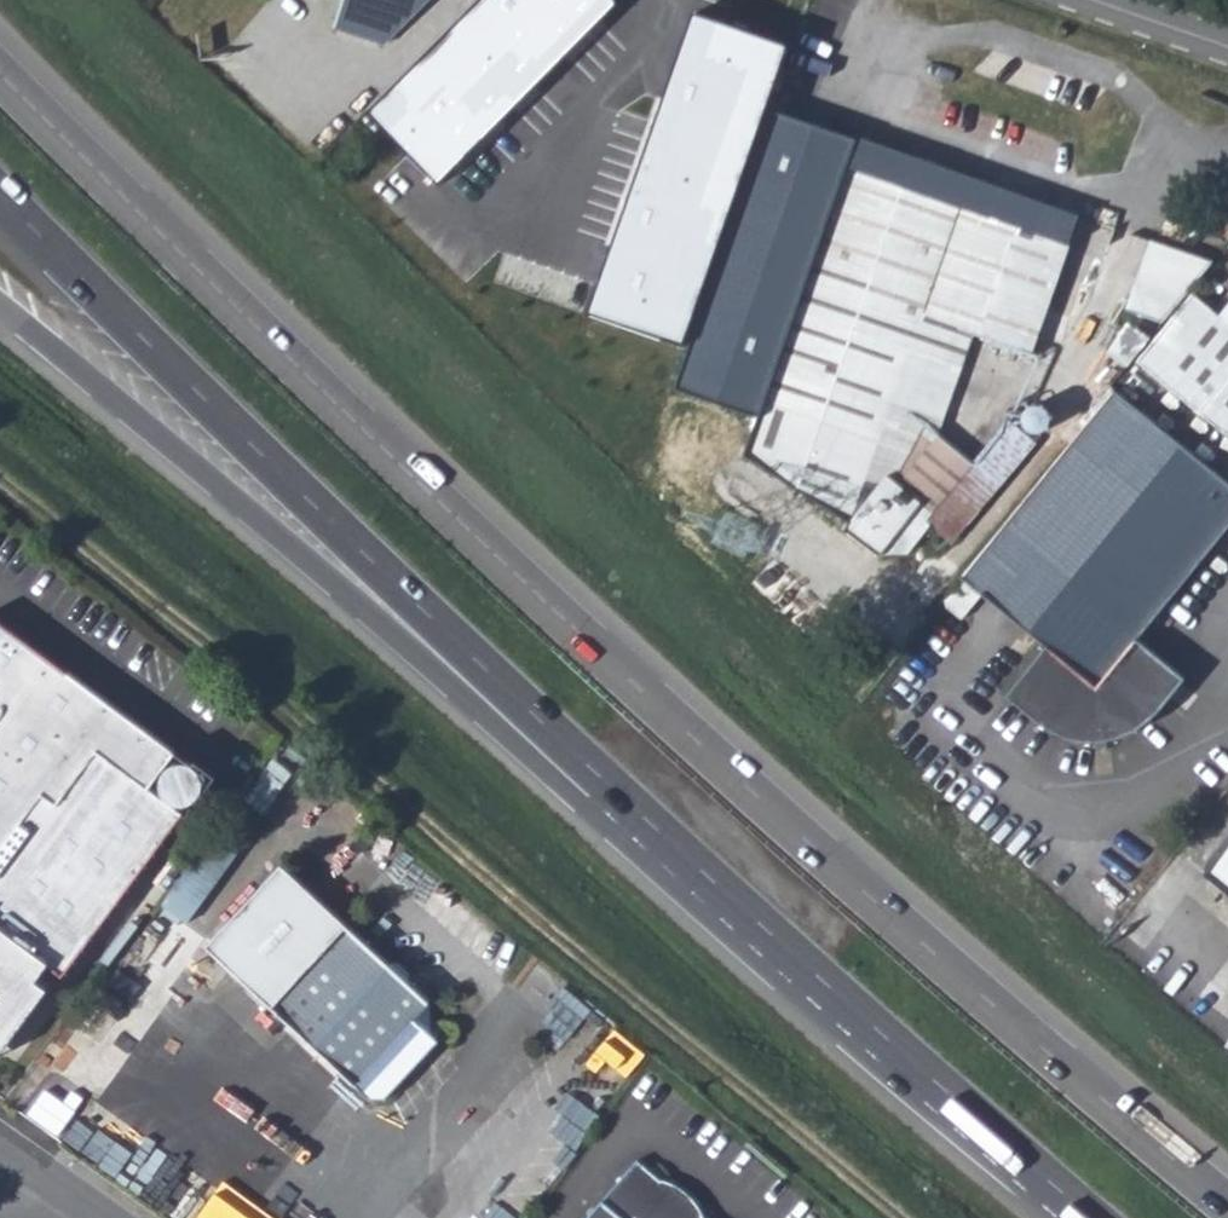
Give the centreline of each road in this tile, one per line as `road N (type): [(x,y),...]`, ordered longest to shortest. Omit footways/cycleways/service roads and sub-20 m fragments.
road 1 (trunk): [(1227,1203),(585,637),(0,72)]
road 2 (trunk): [(0,193),(642,814)]
road 3 (trunk): [(0,309),(213,482),(577,803),(642,814)]
road 4 (trunk): [(642,814),(1093,1217)]
road 5 (tertiary): [(1087,0),(1227,50)]

